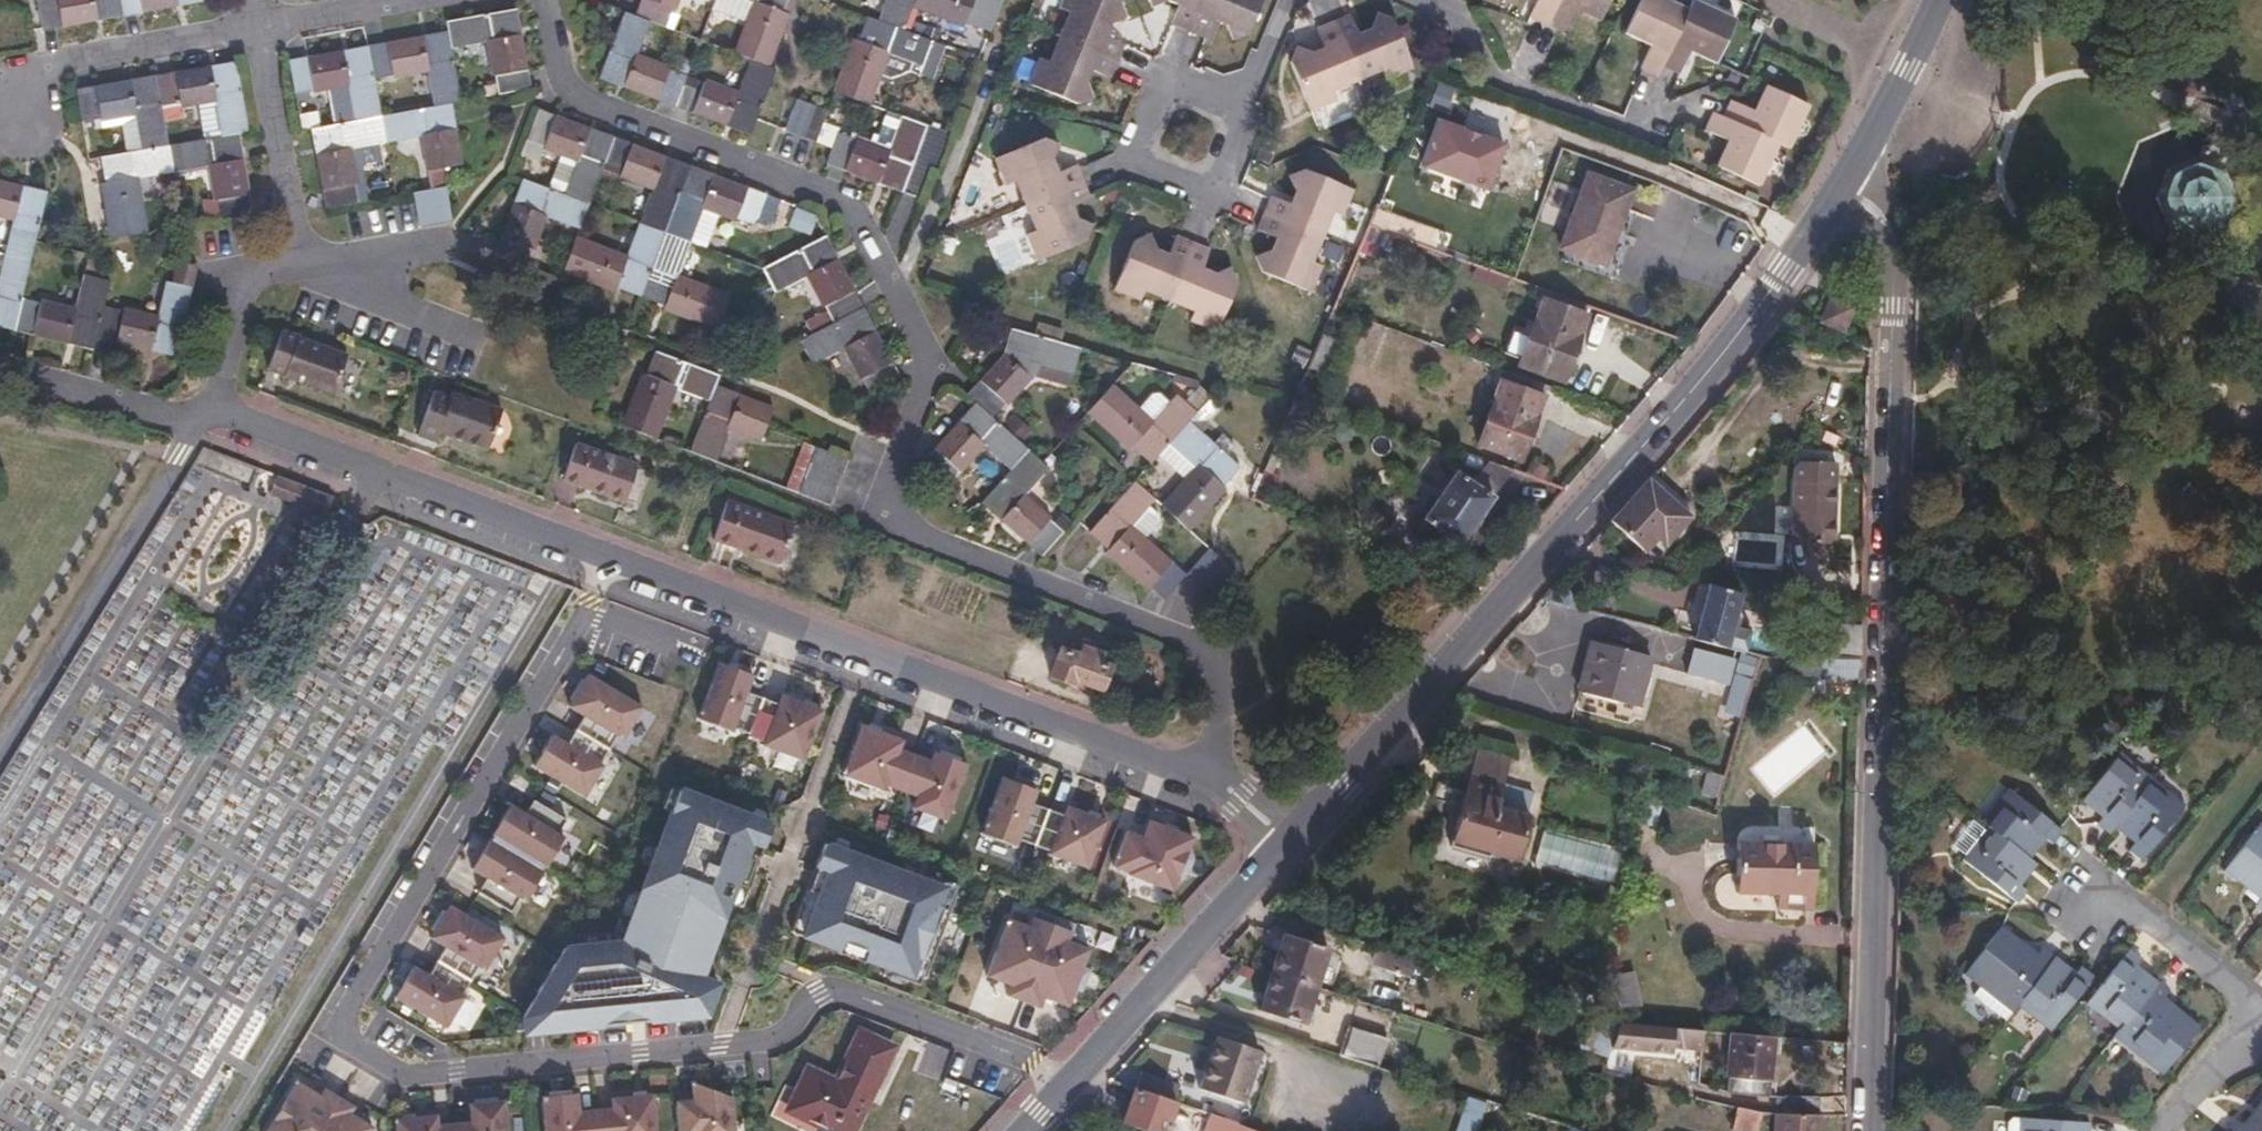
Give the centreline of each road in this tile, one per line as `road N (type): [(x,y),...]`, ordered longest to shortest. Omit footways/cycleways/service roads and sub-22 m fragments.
road 1 (residential): [(1075,1081),(825,984),(714,1050),(418,1068),(339,1016),(607,563)]
road 2 (residential): [(1220,791),(1223,651),(884,512),(935,362),(854,198),(585,99),(561,63),(548,0)]
road 3 (residential): [(1863,1130),(1896,246),(1876,209),(1846,187)]
road 4 (primary): [(1291,842),(1701,380),(1846,187)]
road 5 (residential): [(607,563),(1220,791)]
road 6 (residential): [(204,425),(607,563)]
road 7 (residential): [(204,425),(0,760)]
road 8 (primary): [(1075,1081),(1291,842)]
road 9 (residential): [(1245,103),(1215,199),(1131,170),(1164,77)]
road 10 (residential): [(16,112),(29,69),(261,25)]
road 11 (residential): [(1432,0),(1461,10),(1497,71),(1644,125)]
road 12 (residential): [(310,254),(261,25)]
road 13 (residential): [(204,425),(249,269),(310,254)]
road 14 (residential): [(0,373),(204,425)]
road 15 (primary): [(1846,187),(1941,0)]
road 16 (residential): [(479,337),(321,277),(310,254)]
road 17 (residential): [(261,25),(396,0)]
road 18 (residential): [(2165,1130),(2242,1050),(2261,1046)]

